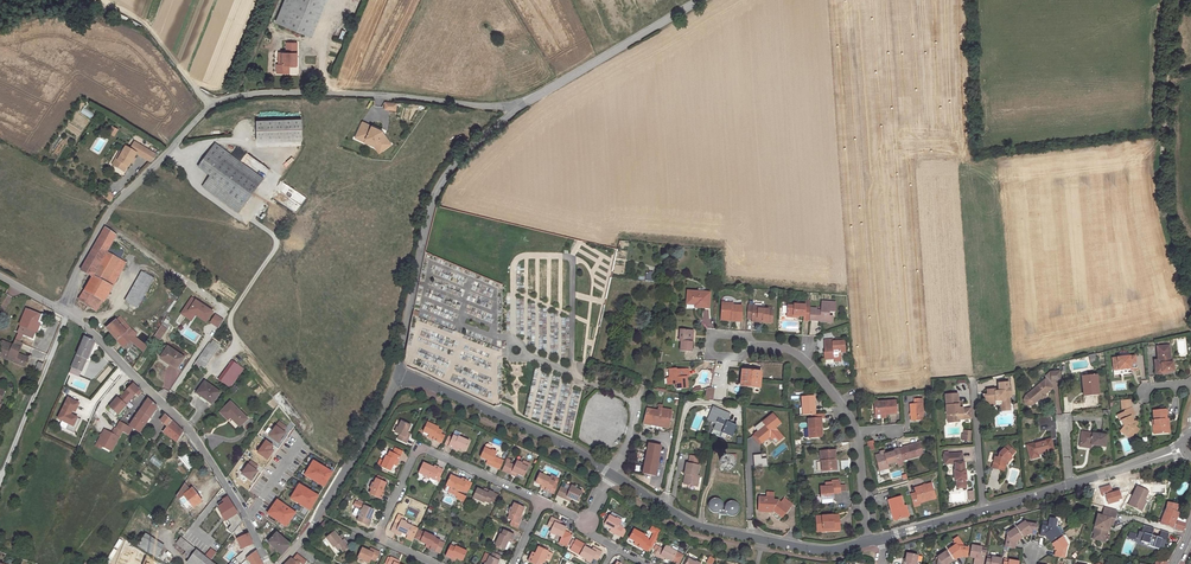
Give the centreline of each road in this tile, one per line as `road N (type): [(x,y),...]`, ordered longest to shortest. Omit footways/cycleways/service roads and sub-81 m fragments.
road 1 (unclassified): [(531,102),(472,107),(263,92),(209,105),(108,210),(56,309)]
road 2 (residential): [(266,563),(245,517),(188,431),(56,309)]
road 3 (tertiary): [(531,102),(477,141),(432,195),(397,374)]
road 4 (track): [(1190,296),(1169,235),(1165,176),(1173,0)]
road 5 (residential): [(611,474),(699,526),(824,551),(866,542)]
road 6 (residential): [(882,538),(1132,466)]
road 7 (residential): [(756,346),(794,352),(857,431),(866,542)]
road 8 (residential): [(397,374),(566,446),(611,474)]
road 9 (residential): [(541,502),(418,446),(376,538)]
road 10 (tertiary): [(397,374),(314,524),(281,563)]
road 11 (tertiary): [(699,0),(531,102)]
road 12 (track): [(105,0),(150,29),(209,105)]

